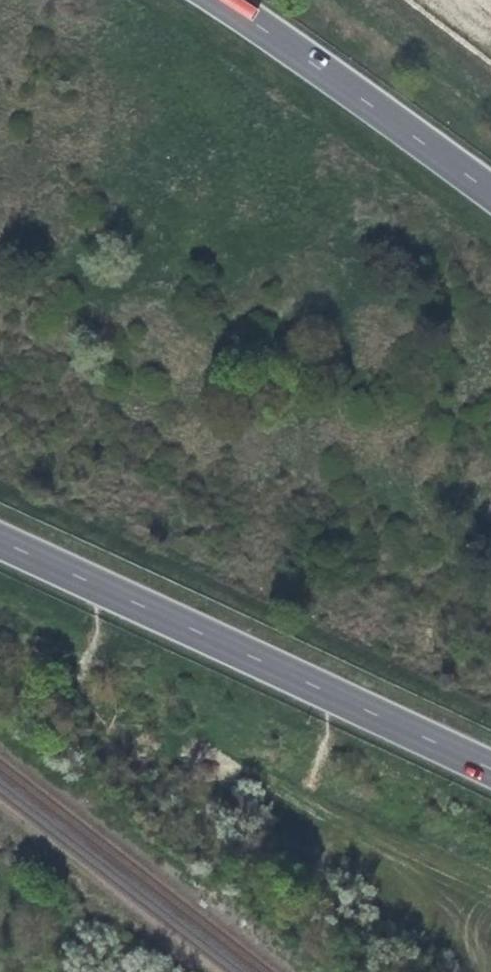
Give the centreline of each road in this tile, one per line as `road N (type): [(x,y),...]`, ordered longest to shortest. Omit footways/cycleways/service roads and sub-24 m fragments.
road 1 (primary): [(0,542),(490,769)]
road 2 (primary): [(490,195),(217,0)]

